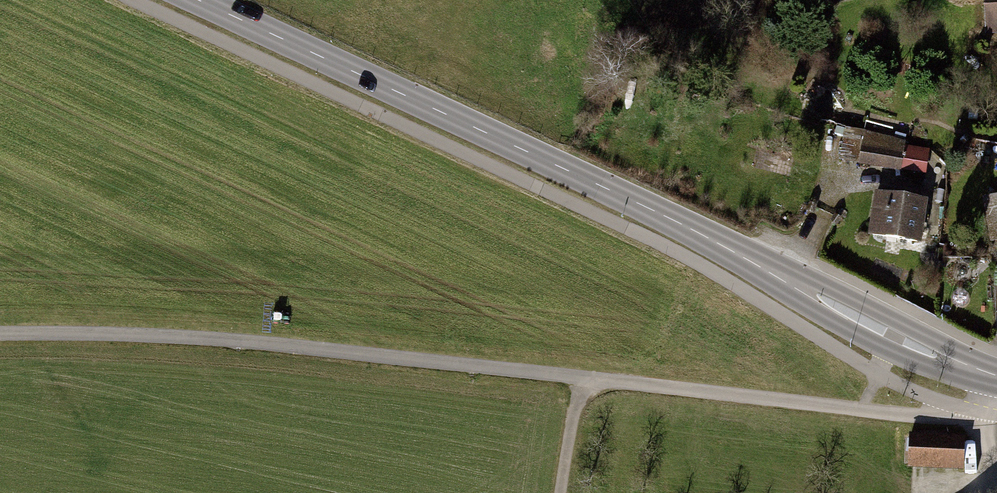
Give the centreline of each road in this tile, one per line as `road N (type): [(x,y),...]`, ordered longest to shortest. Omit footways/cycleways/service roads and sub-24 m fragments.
road 1 (residential): [(0,329),(292,340),(863,410),(968,413),(991,402),(996,388)]
road 2 (tertiary): [(996,377),(894,337),(623,198),(205,0)]

